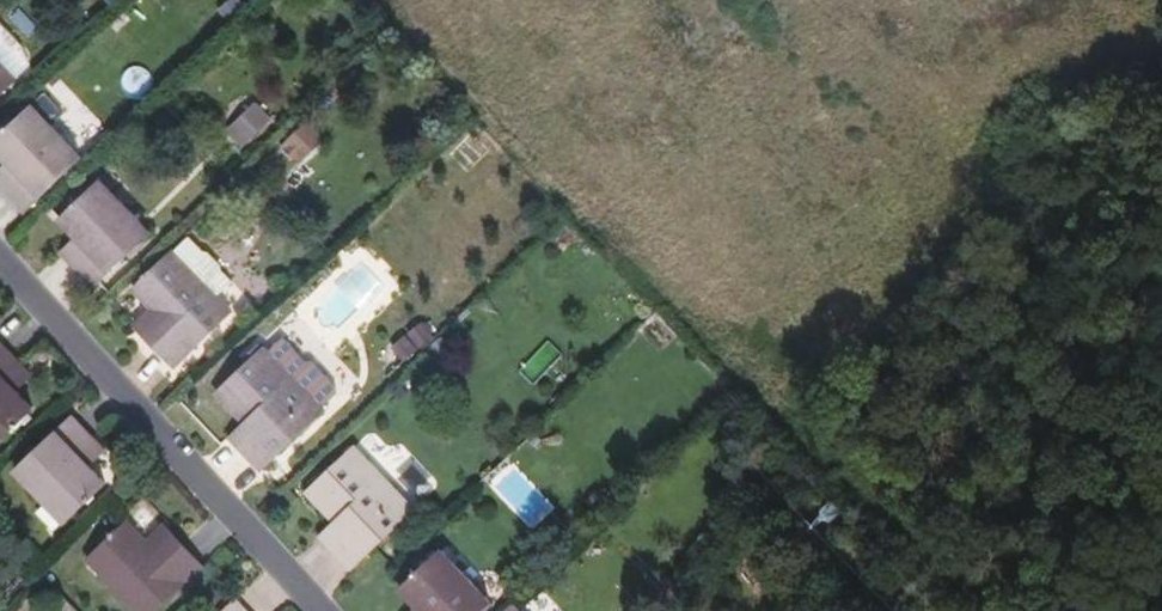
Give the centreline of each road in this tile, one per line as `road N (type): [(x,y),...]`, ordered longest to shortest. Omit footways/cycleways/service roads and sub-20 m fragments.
road 1 (residential): [(0,260),(320,610)]

